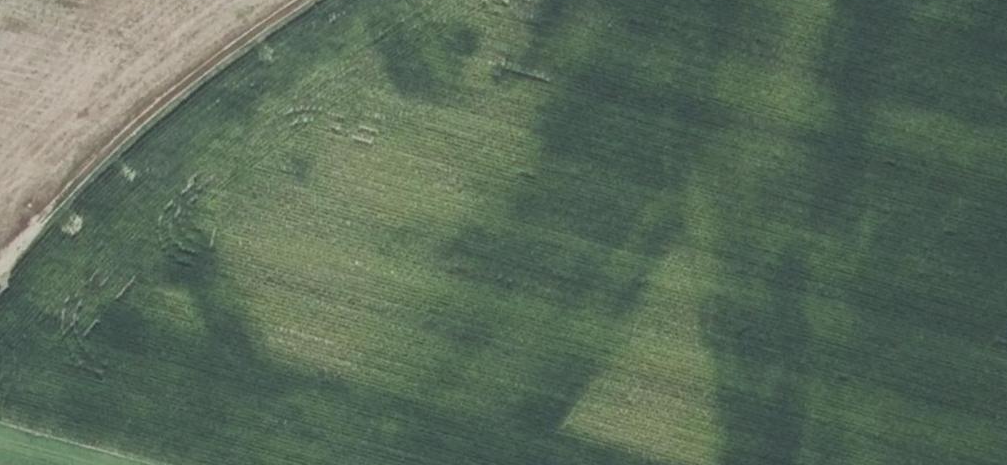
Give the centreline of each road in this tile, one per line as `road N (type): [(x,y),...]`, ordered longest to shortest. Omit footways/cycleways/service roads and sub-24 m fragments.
road 1 (track): [(0,264),(157,99),(310,0)]

